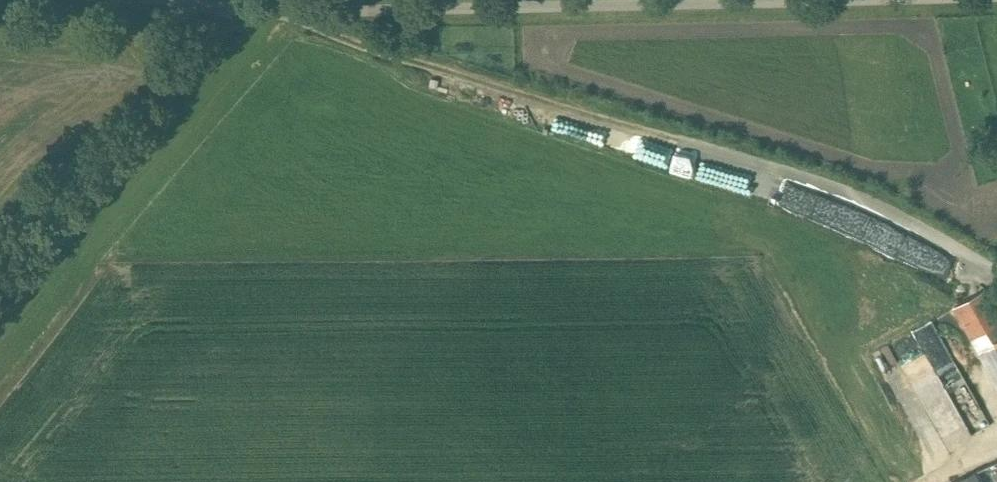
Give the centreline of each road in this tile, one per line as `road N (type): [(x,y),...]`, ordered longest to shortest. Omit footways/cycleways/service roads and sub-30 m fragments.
road 1 (track): [(302,8),(345,38),(431,67),(817,179),(996,274)]
road 2 (unclassified): [(155,0),(218,8),(650,0)]
road 3 (track): [(218,8),(158,76),(0,218)]

